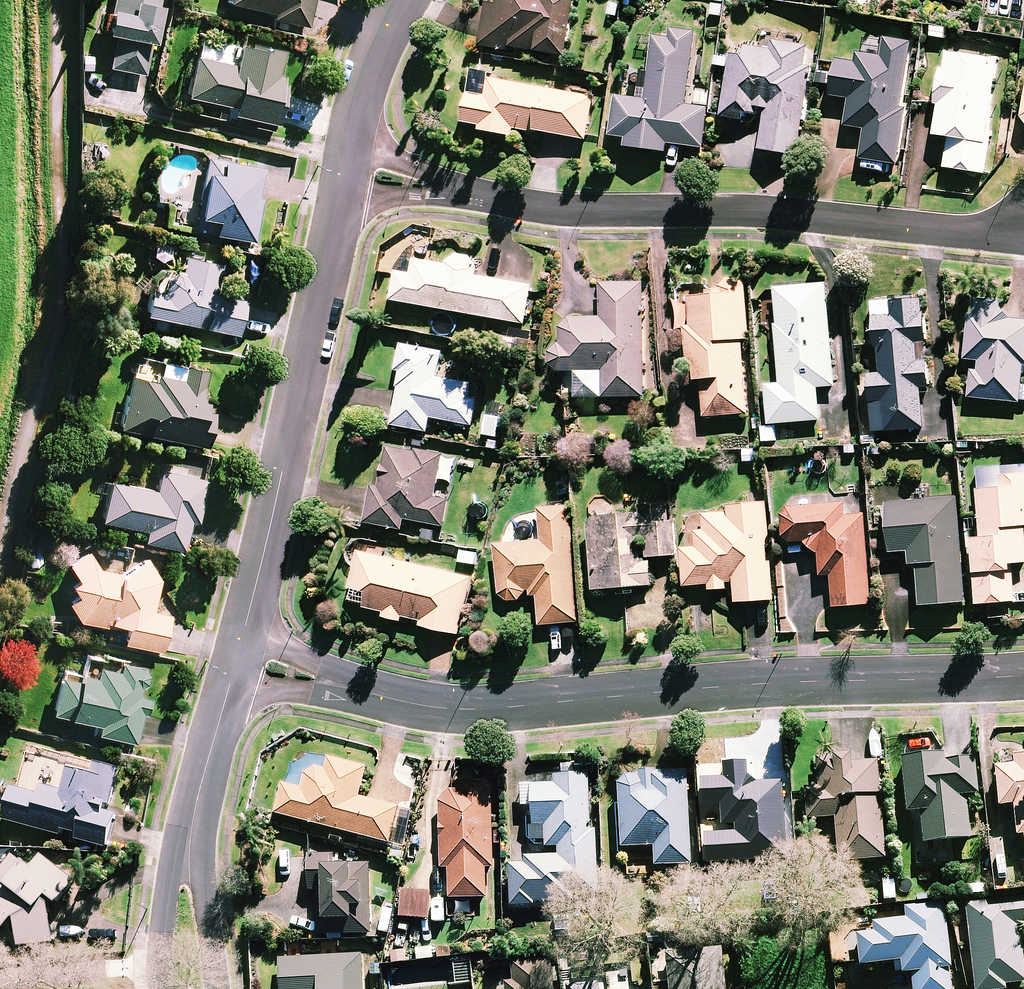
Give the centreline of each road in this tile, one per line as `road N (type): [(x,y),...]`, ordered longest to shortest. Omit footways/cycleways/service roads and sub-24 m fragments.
road 1 (residential): [(238,656),(337,686),(462,709),(805,681),(1023,675)]
road 2 (residential): [(1023,226),(969,231),(749,212),(566,210),(345,169)]
road 3 (residential): [(345,169),(238,656)]
road 4 (residential): [(238,656),(192,823),(185,988)]
road 5 (residential): [(402,0),(360,93),(345,169)]

